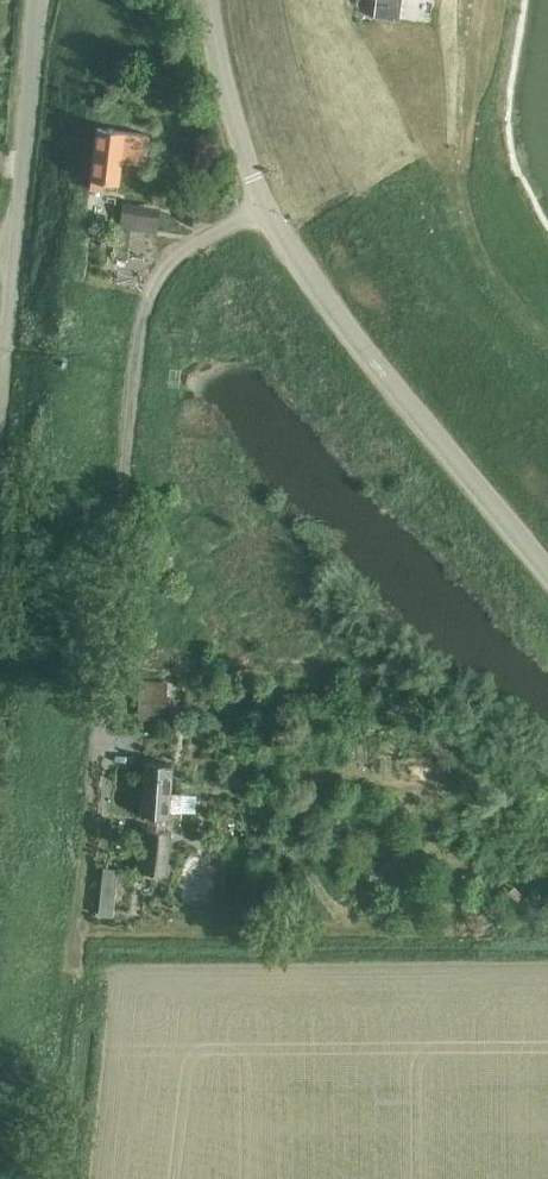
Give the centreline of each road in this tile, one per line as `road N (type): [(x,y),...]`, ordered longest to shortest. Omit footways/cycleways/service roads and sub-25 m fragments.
road 1 (track): [(141,330),(90,871),(74,934)]
road 2 (unclassified): [(547,576),(320,297),(254,179)]
road 3 (unclassified): [(0,413),(38,0)]
road 4 (track): [(547,335),(479,260),(457,157),(474,0)]
road 5 (residential): [(254,179),(211,0)]

